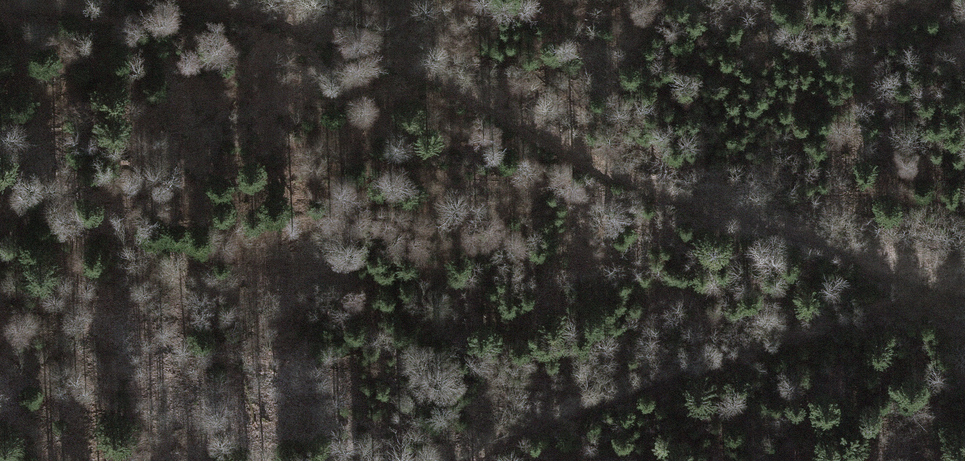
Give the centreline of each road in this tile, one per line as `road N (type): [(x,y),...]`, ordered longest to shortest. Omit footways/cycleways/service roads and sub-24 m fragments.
road 1 (track): [(231,0),(347,38),(730,220),(964,289)]
road 2 (track): [(348,460),(595,407),(888,307),(936,277),(964,320)]

